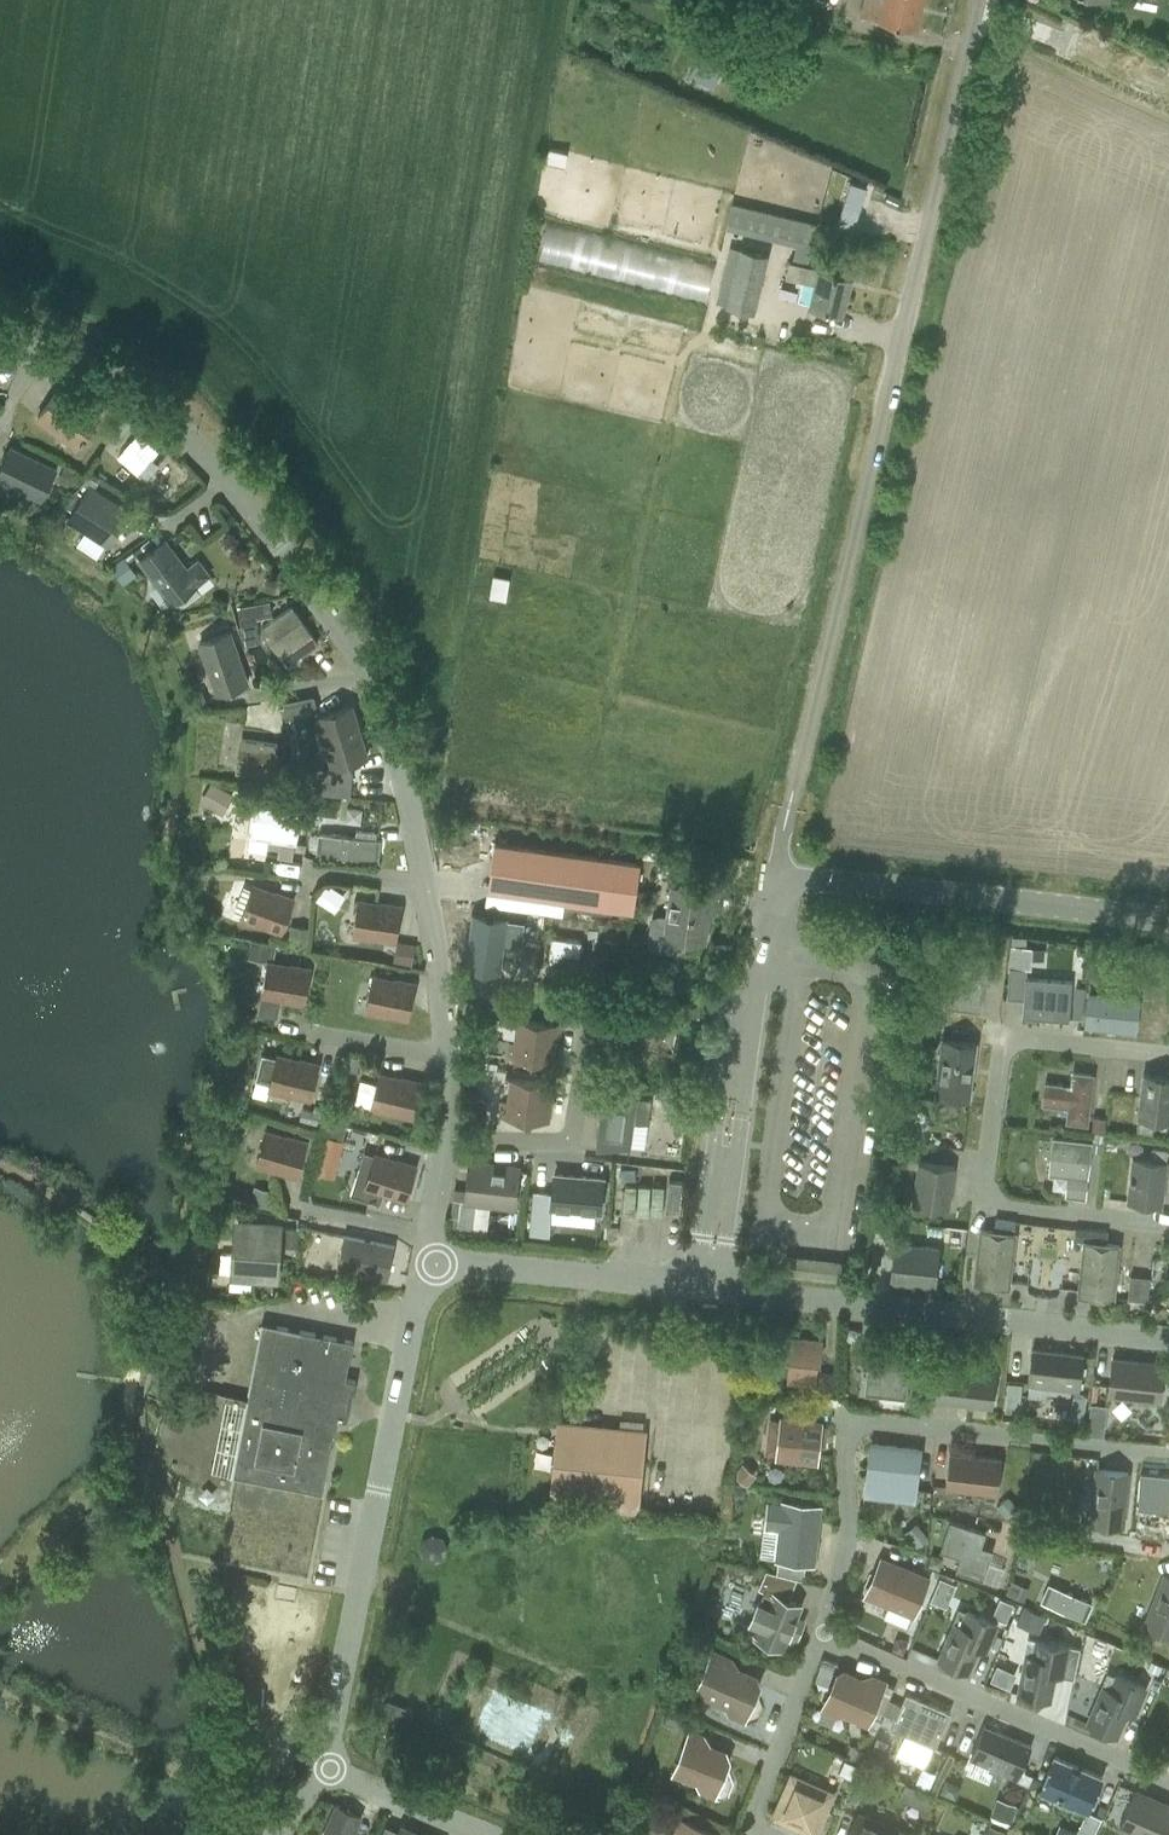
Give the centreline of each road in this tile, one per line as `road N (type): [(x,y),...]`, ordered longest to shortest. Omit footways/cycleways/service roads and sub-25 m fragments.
road 1 (unclassified): [(1168,921),(772,881),(977,0)]

